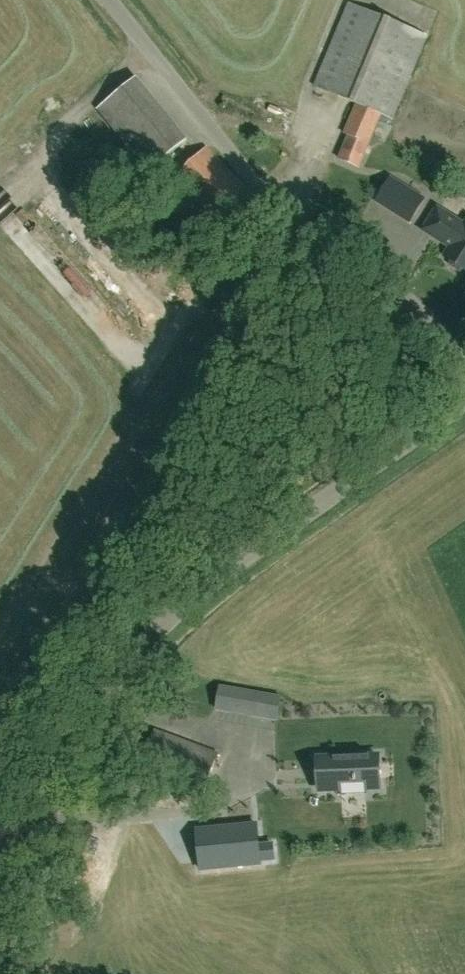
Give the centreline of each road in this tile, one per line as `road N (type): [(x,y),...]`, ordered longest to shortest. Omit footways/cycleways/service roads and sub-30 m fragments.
road 1 (unclassified): [(10,849),(119,690),(239,563),(464,404)]
road 2 (unclassified): [(464,366),(403,292),(286,224),(101,0)]

